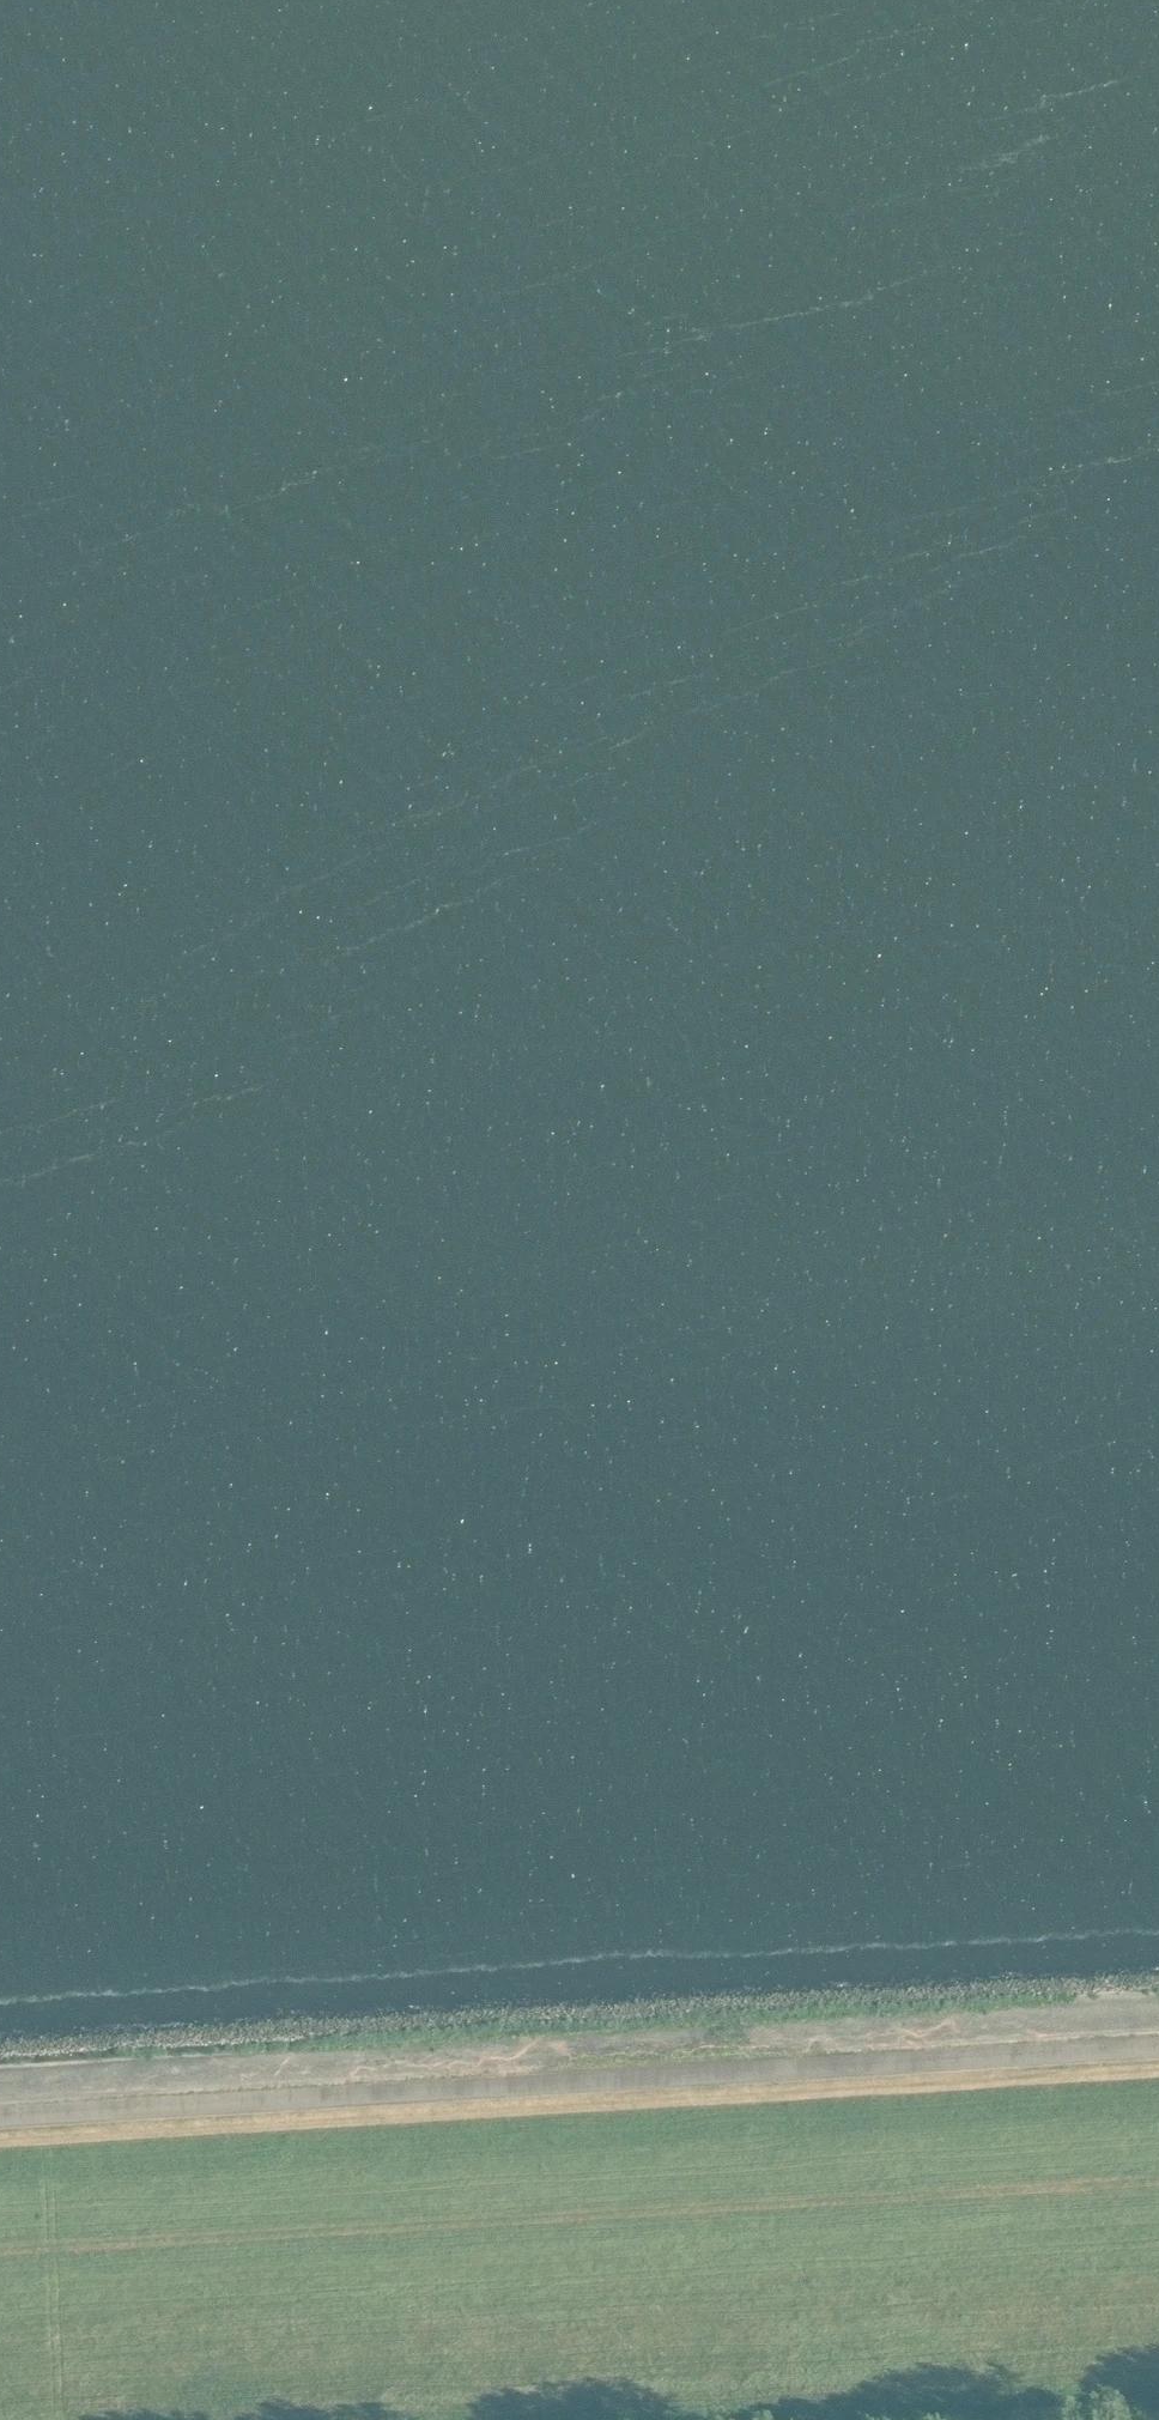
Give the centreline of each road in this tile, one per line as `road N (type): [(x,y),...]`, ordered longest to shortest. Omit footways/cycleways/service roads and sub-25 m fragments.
road 1 (track): [(1158,2198),(0,2267)]

